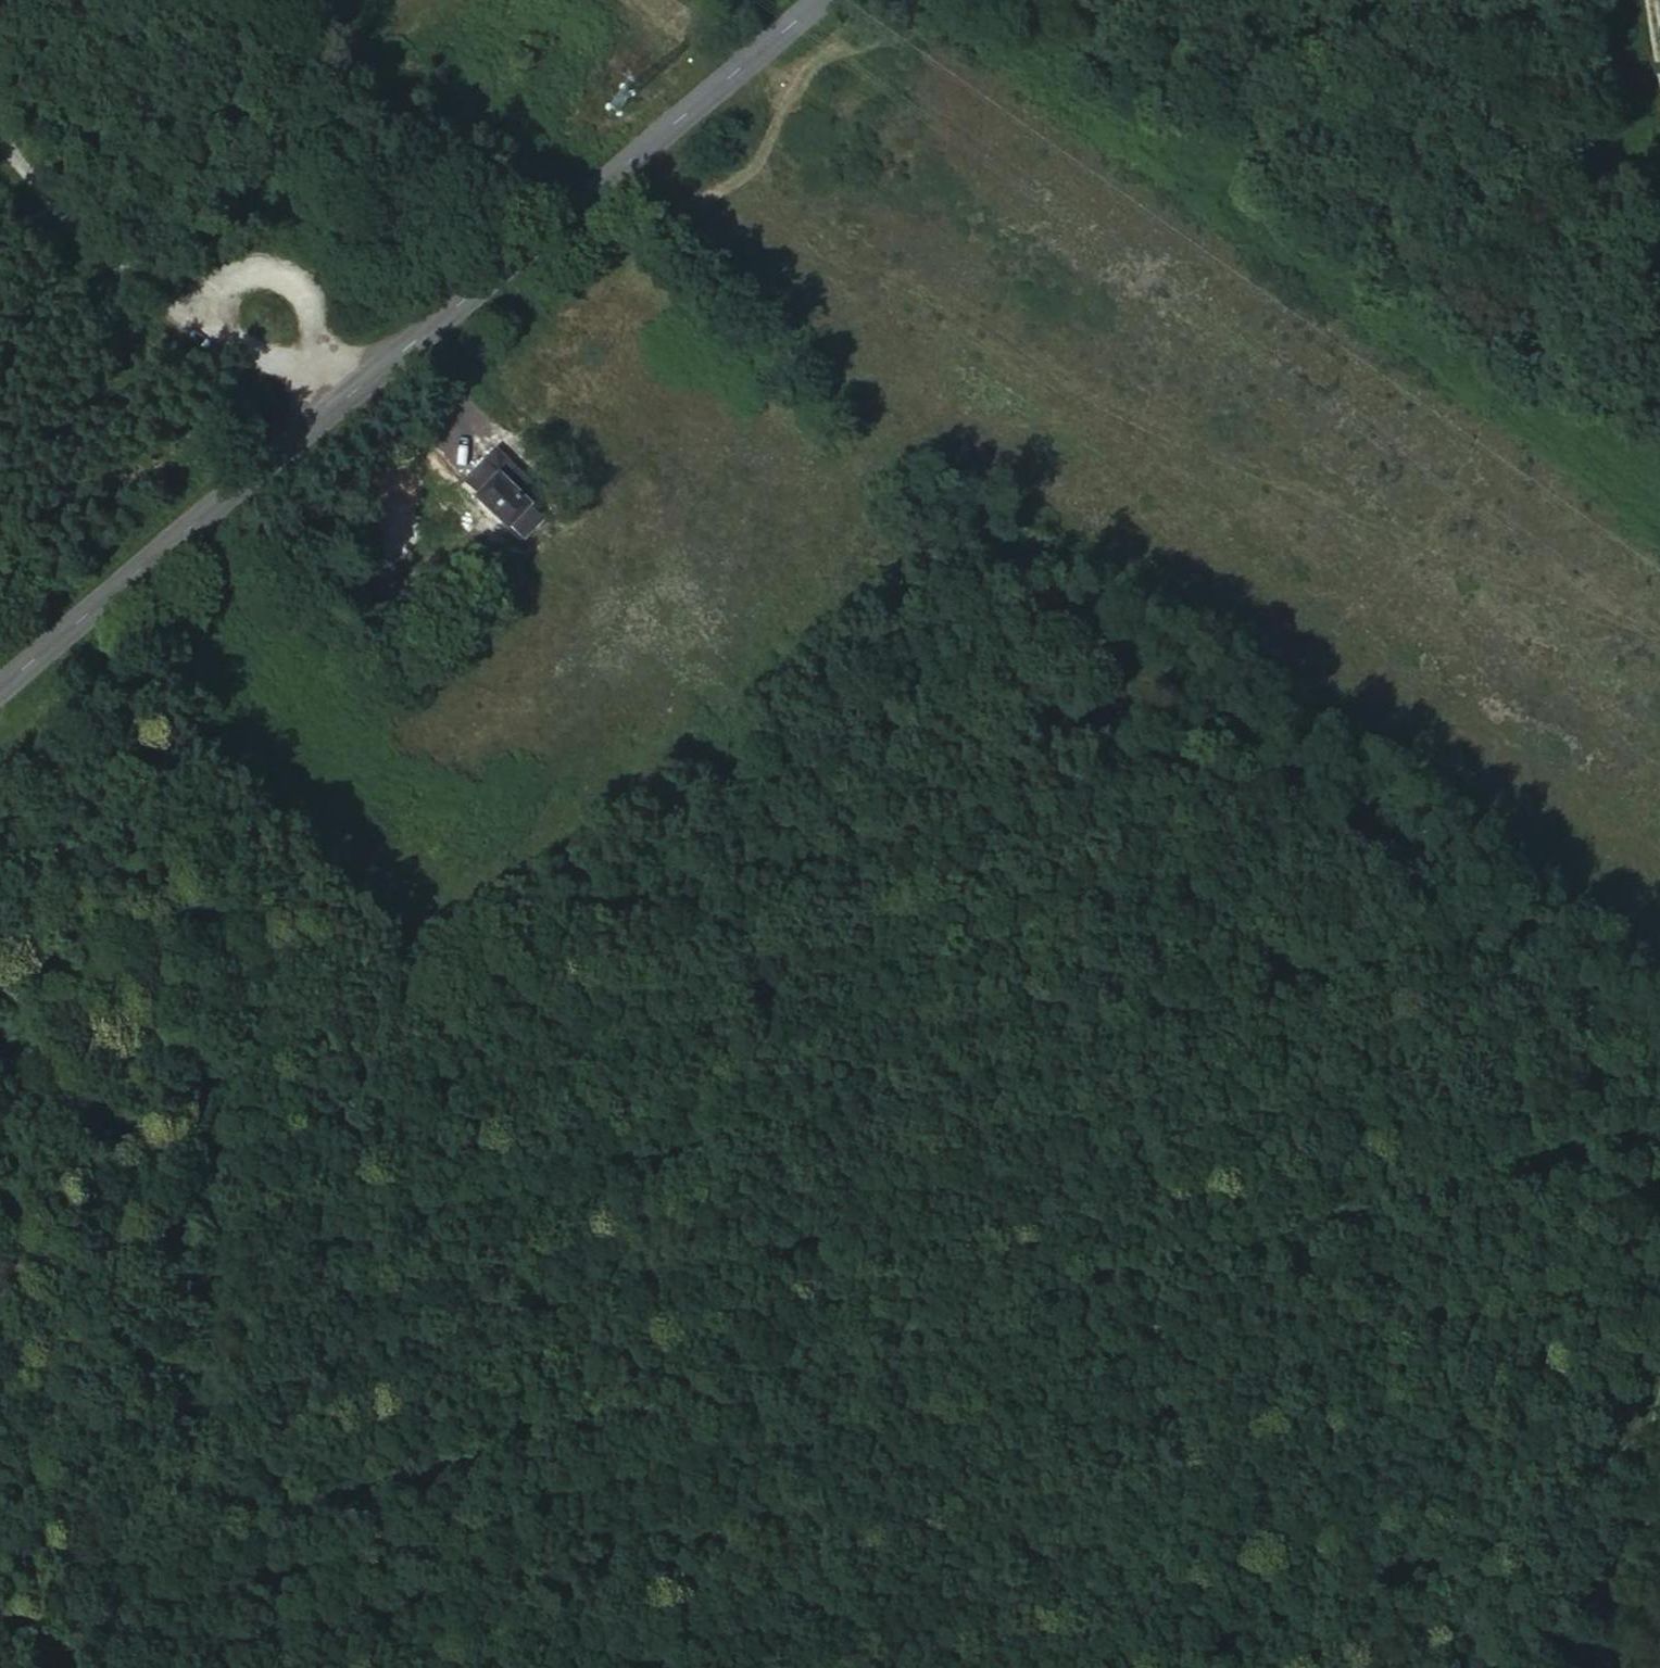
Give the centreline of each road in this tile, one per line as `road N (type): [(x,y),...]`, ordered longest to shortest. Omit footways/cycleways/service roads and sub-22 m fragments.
road 1 (tertiary): [(815,0),(0,685)]
road 2 (track): [(1590,1667),(1659,1352)]
road 3 (track): [(127,290),(0,136)]

